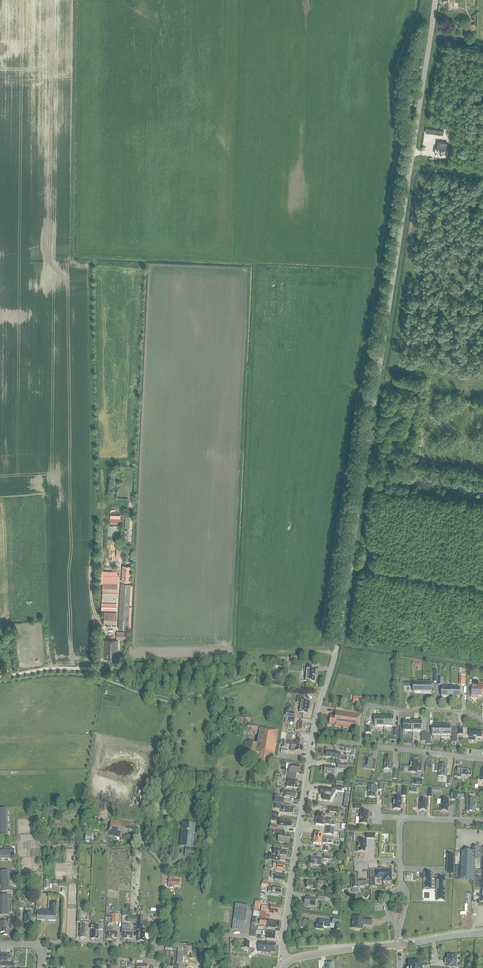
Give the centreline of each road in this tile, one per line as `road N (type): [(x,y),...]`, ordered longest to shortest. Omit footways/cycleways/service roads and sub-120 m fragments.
road 1 (unclassified): [(313,739),(349,569),(436,0)]
road 2 (unclassified): [(288,961),(283,937),(313,739)]
road 3 (residential): [(482,721),(466,712),(369,705),(360,744)]
road 4 (residential): [(157,944),(164,869),(140,825)]
road 5 (residential): [(482,760),(360,744)]

